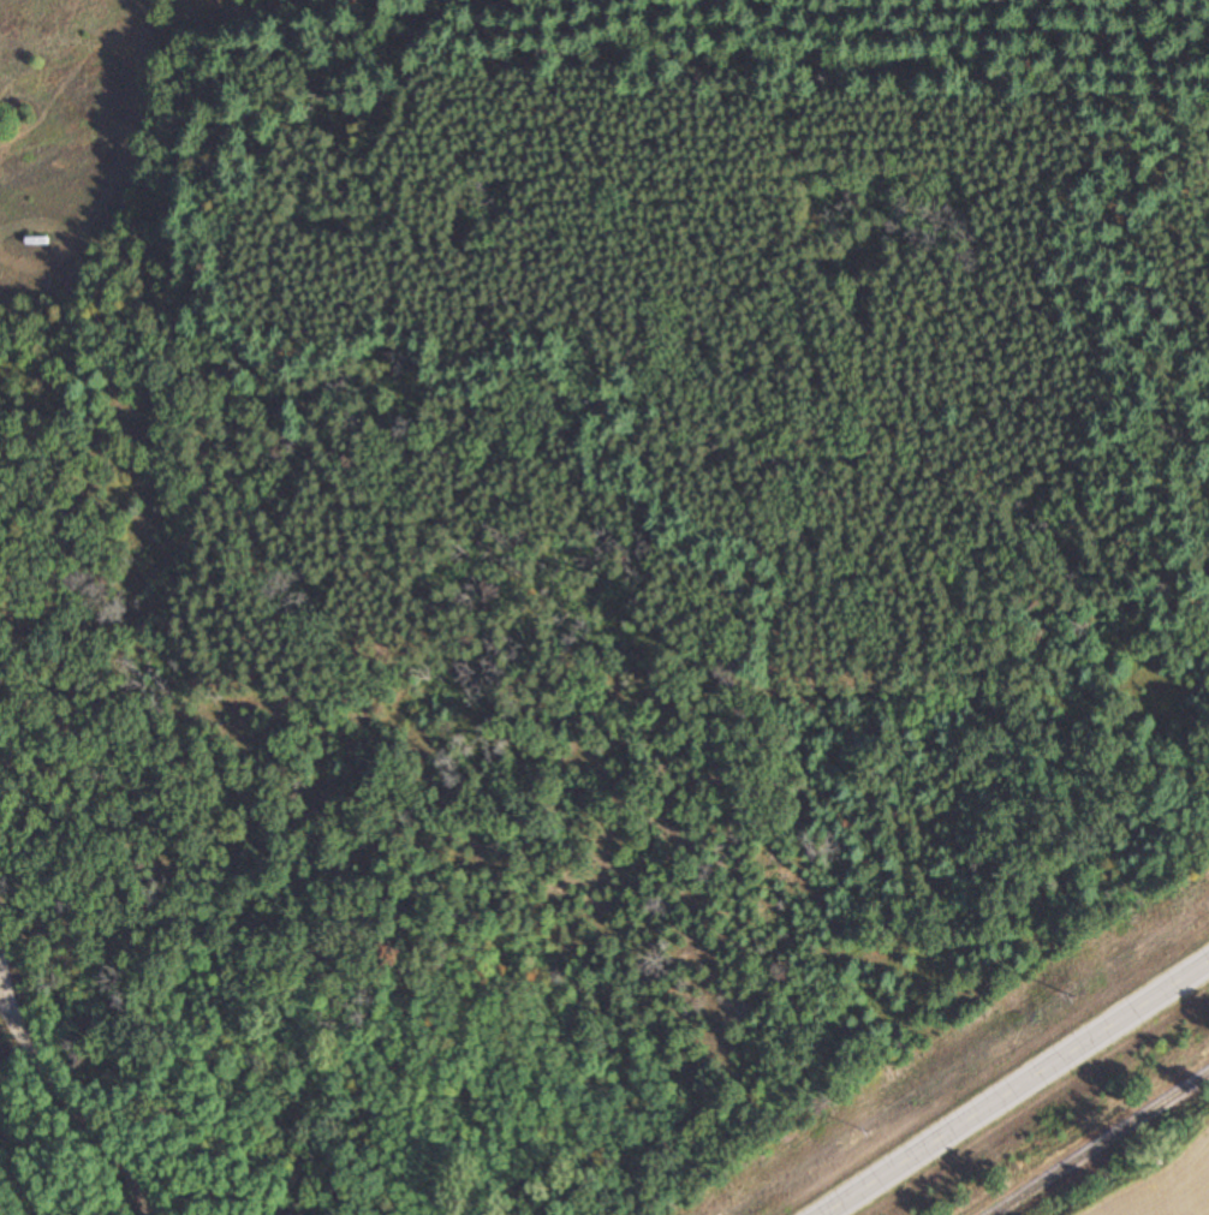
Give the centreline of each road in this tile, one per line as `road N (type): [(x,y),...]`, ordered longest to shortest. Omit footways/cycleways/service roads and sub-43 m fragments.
road 1 (primary): [(825,1214),(1208,964)]

